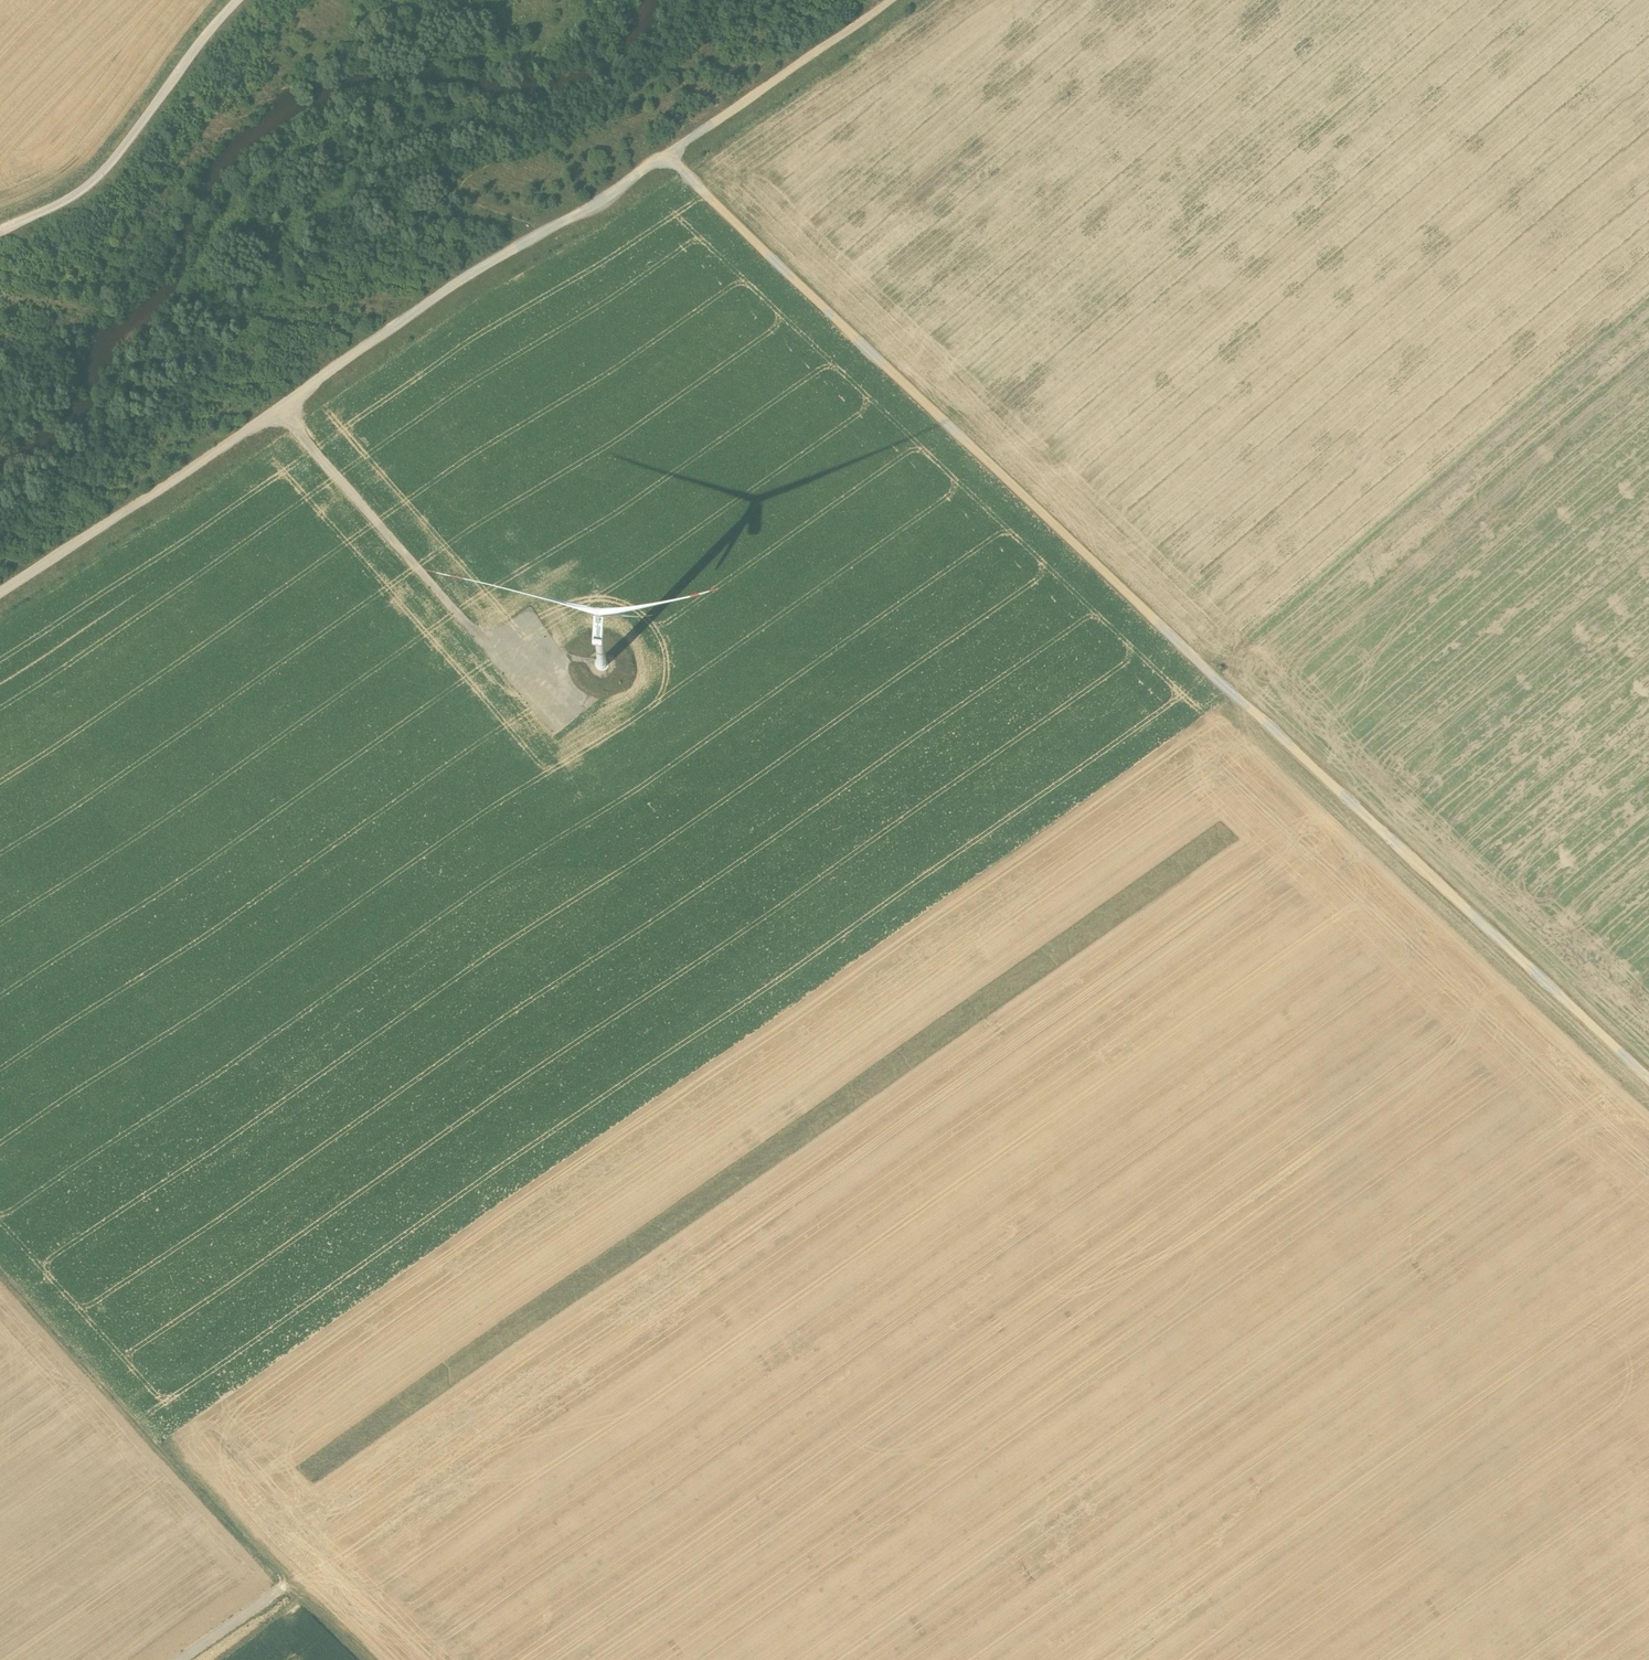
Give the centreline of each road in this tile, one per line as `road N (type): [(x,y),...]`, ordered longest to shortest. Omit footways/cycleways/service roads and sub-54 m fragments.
road 1 (track): [(668,150),(832,314),(1648,1076)]
road 2 (track): [(536,240),(0,614)]
road 3 (track): [(0,1277),(362,1659)]
road 4 (track): [(882,0),(536,240)]
road 5 (track): [(257,0),(104,195),(0,257)]
road 6 (track): [(285,414),(488,642)]
road 7 (track): [(185,1659),(287,1586)]

